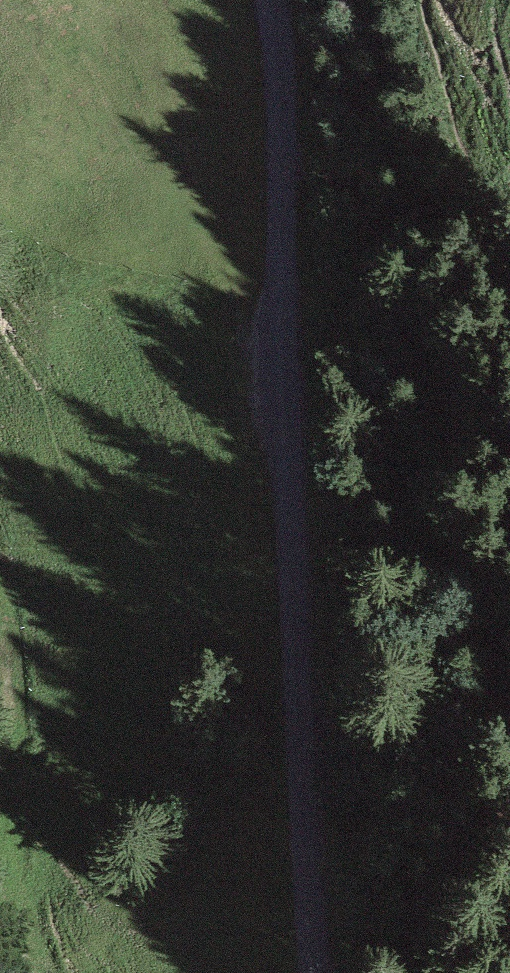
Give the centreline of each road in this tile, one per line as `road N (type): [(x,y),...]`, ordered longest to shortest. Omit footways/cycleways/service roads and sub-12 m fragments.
road 1 (unclassified): [(314,972),(268,0)]
road 2 (track): [(279,173),(398,482),(451,559),(509,677)]

